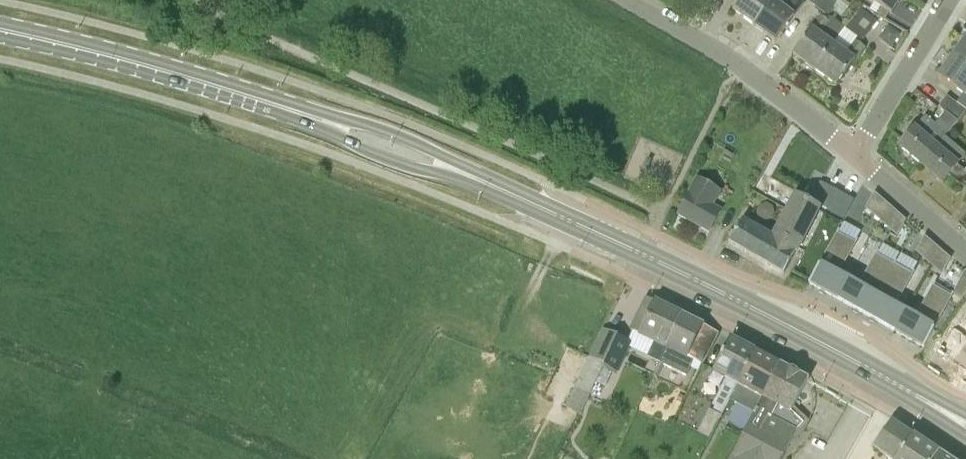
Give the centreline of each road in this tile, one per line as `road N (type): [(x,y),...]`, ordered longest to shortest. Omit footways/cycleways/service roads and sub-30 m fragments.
road 1 (primary): [(927,401),(700,282),(476,180)]
road 2 (primary): [(315,118),(0,31)]
road 3 (residential): [(854,156),(745,70),(626,0)]
road 4 (residential): [(854,156),(949,0)]
road 5 (primary): [(476,180),(409,138),(315,118)]
road 6 (primary): [(315,118),(389,161),(476,180)]
road 7 (residential): [(965,252),(854,156)]

